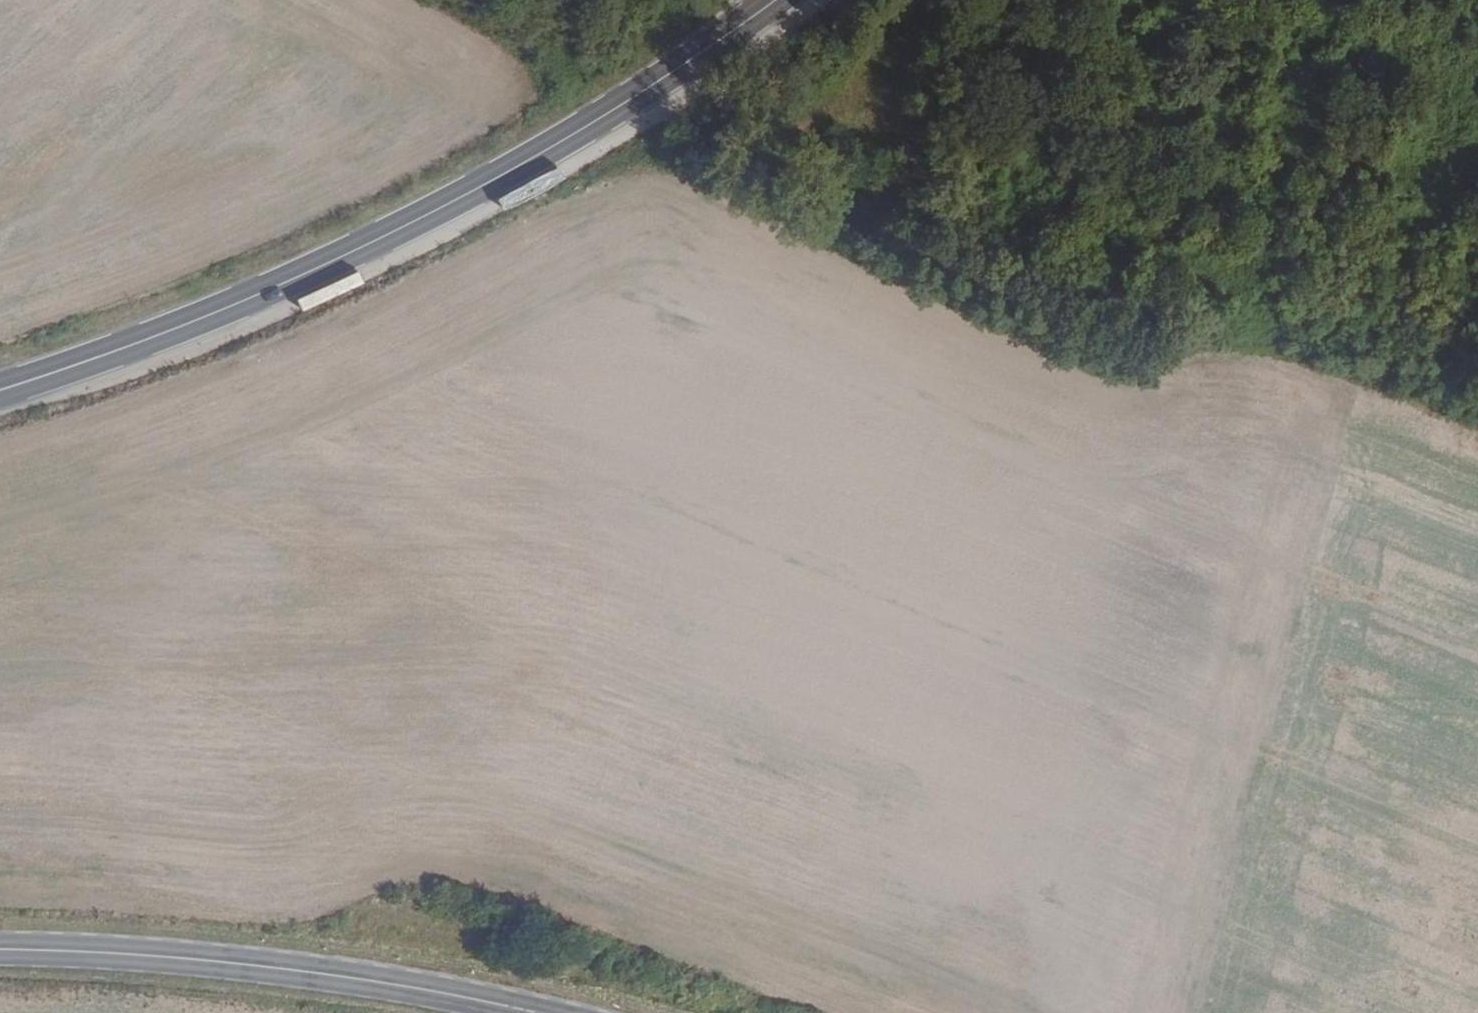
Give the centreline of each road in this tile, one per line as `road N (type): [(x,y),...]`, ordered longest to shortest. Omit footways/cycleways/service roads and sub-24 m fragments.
road 1 (primary): [(777,0),(608,113),(435,212),(223,310),(0,390)]
road 2 (secondary): [(532,1012),(257,962),(0,949)]

